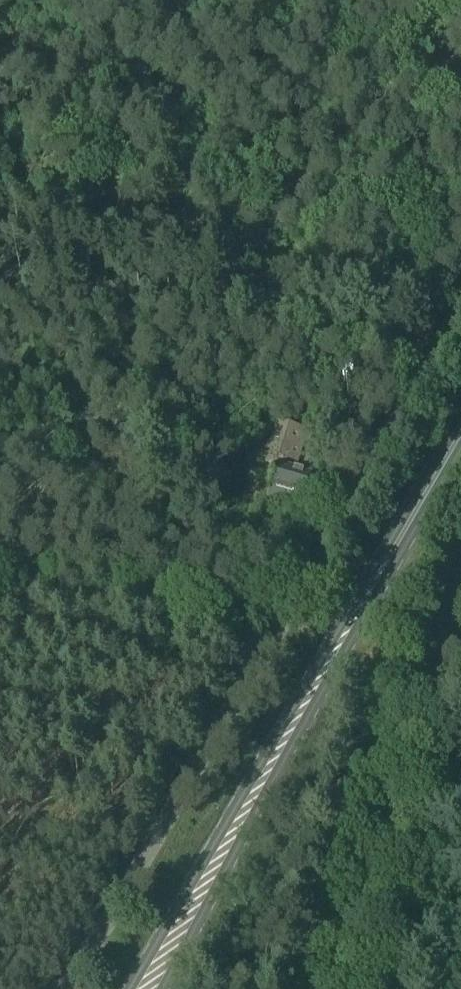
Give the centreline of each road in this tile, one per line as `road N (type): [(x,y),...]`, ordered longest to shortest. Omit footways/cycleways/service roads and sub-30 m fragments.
road 1 (unclassified): [(64,988),(460,301)]
road 2 (primary): [(358,605),(127,988)]
road 3 (track): [(426,360),(0,251)]
road 4 (primary): [(163,988),(358,605)]
road 5 (unclassified): [(350,988),(406,738),(460,580)]
road 6 (track): [(258,655),(135,617),(0,608)]
road 7 (primary): [(358,605),(460,426)]

